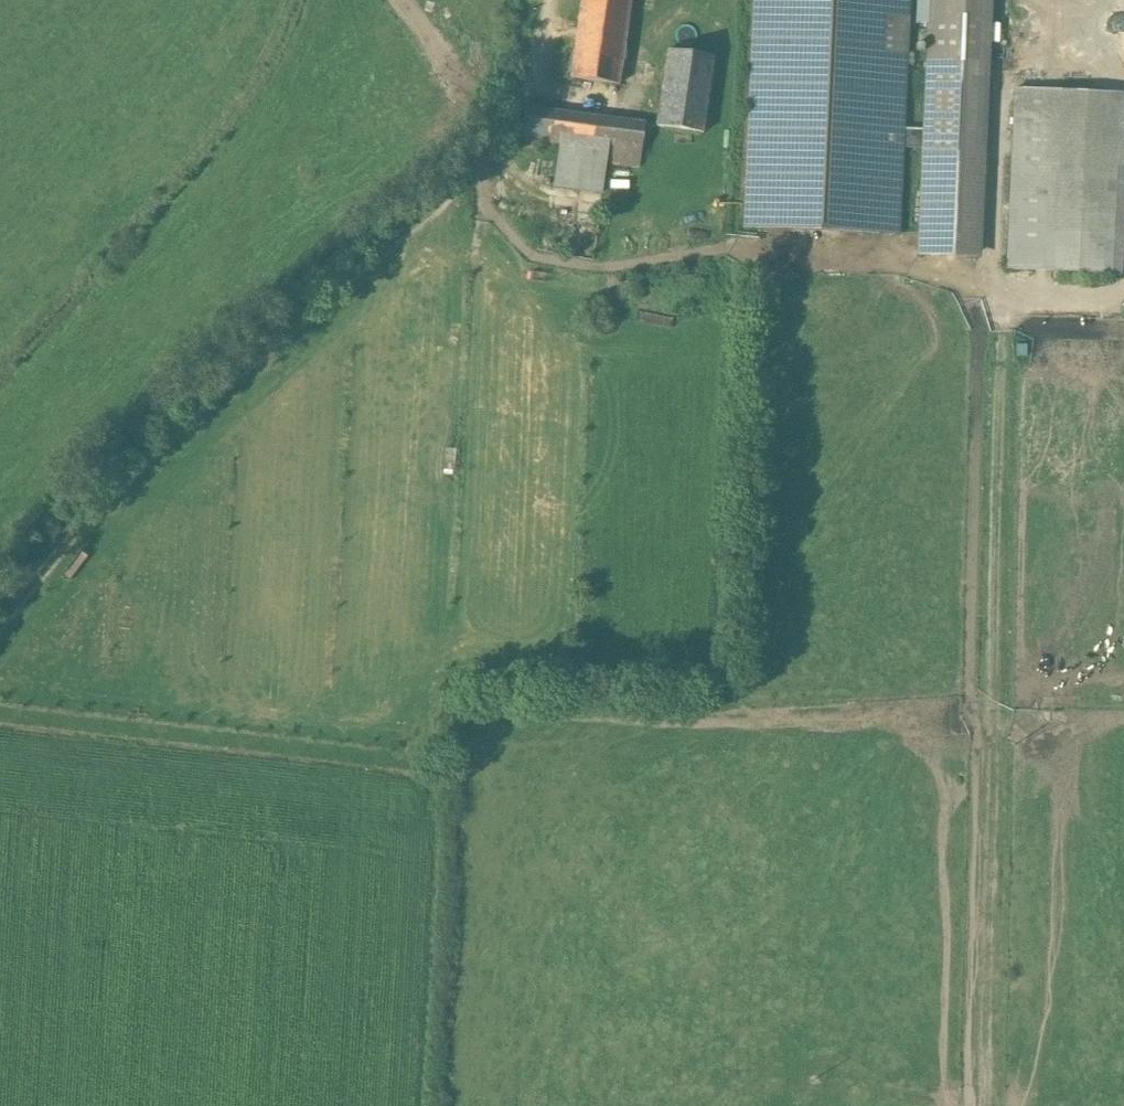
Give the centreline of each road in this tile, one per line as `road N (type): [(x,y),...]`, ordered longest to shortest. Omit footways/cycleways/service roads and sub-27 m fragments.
road 1 (track): [(0,615),(52,543),(180,415),(396,224),(482,168),(496,124),(556,71)]

